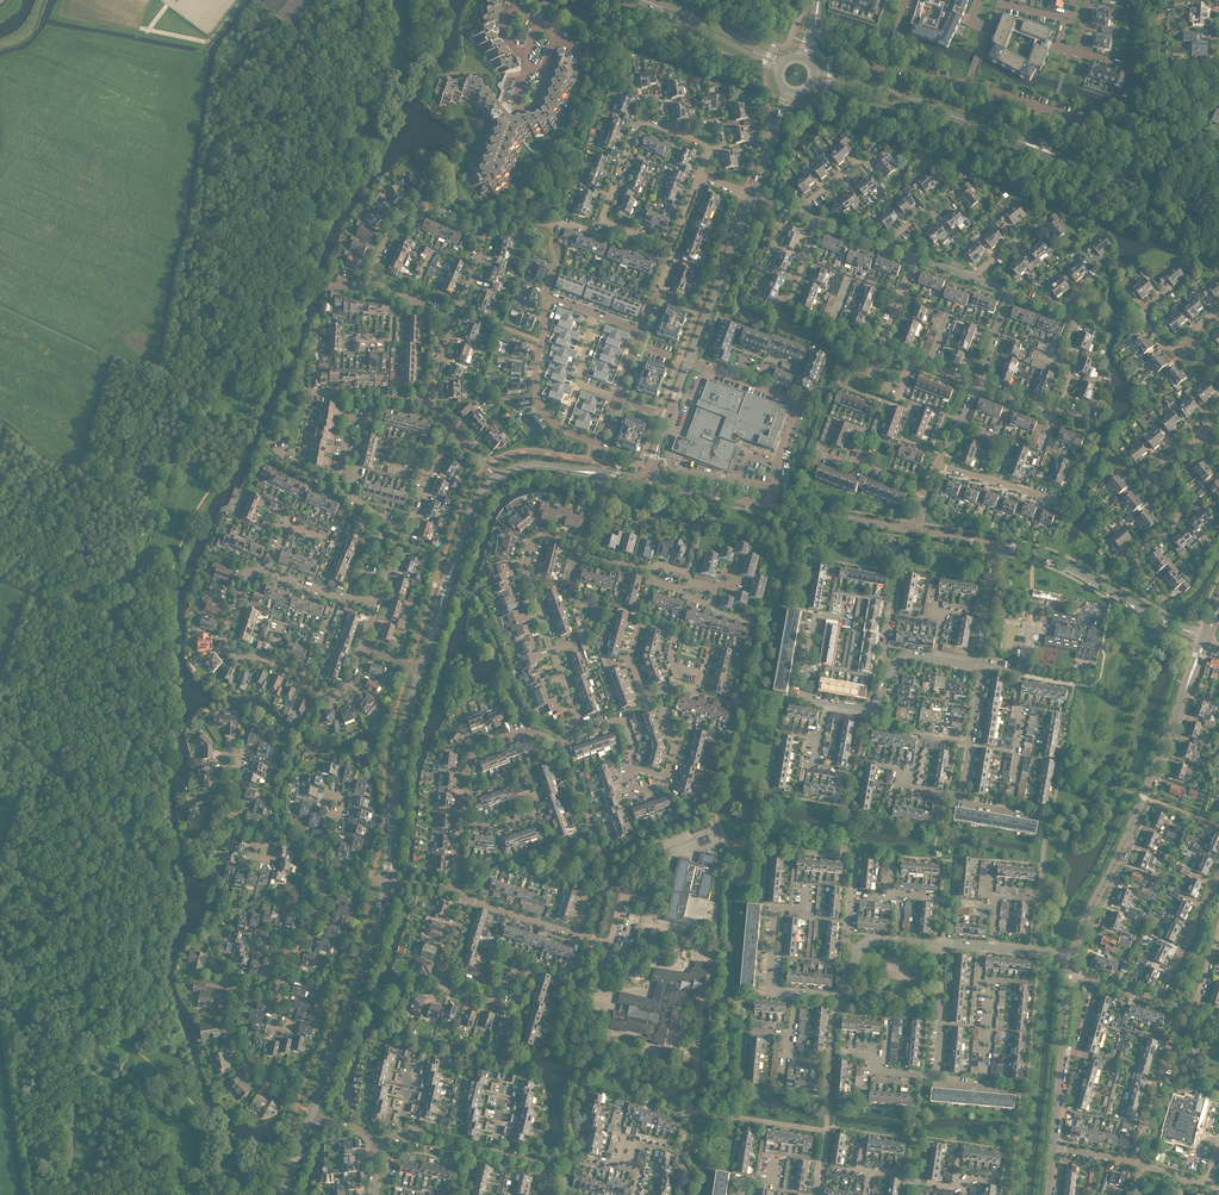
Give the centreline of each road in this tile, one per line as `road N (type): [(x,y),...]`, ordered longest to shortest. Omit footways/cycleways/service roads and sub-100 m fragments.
road 1 (residential): [(375,603),(252,571),(223,639),(229,656),(282,662),(321,693),(335,694),(353,680),(365,642)]
road 2 (tertiary): [(1073,956),(1205,638)]
road 3 (tertiary): [(1218,217),(965,121)]
road 4 (residential): [(579,731),(526,565),(536,539),(582,544)]
road 5 (tertiary): [(312,1116),(386,881)]
road 6 (residential): [(375,281),(389,233),(413,208),(465,222),(485,240),(456,315)]
road 7 (unclassified): [(1205,638),(1059,563),(1011,547),(996,550)]
road 8 (residential): [(1150,591),(1133,568),(1133,554),(1176,520),(1181,505),(1155,470),(1201,431)]
road 9 (tertiary): [(386,881),(401,739),(421,668)]
road 10 (residential): [(772,503),(793,402),(689,361)]
road 11 (tertiary): [(421,668),(471,509),(496,477)]
road 12 (residential): [(545,1194),(547,1171),(539,1164),(396,1139),(375,1144)]
road 13 (residential): [(880,348),(791,306),(814,222)]
road 14 (residential): [(828,703),(870,707),(893,666),(913,654),(977,666)]
road 15 (residential): [(669,244),(602,222),(641,124)]
road 16 (tertiary): [(689,361),(750,196)]
road 17 (residential): [(812,30),(883,70),(969,83)]
road 18 (residential): [(795,995),(766,992),(775,906),(804,906),(806,885)]
road 19 (residential): [(1133,1162),(1177,1007)]
road 20 (tertiary): [(965,121),(865,80),(813,70)]
road 21 (tertiary): [(811,84),(833,82),(965,121)]
road 22 (residential): [(423,398),(356,399),(331,485)]
road 23 (tertiary): [(781,67),(645,0)]
road 24 (residential): [(1218,862),(1157,1000)]
road 25 (residential): [(464,825),(471,755),(520,732),(543,738)]
road 26 (unclassified): [(915,524),(772,503)]
road 27 (residential): [(545,296),(536,390),(561,429)]
road 28 (residential): [(984,946),(977,1024),(988,1025),(983,1073)]
road 29 (residential): [(491,1000),(454,989),(444,976),(466,898)]
road 30 (residential): [(1060,503),(933,467)]
road 31 (residential): [(943,943),(936,1074)]
road 32 (residential): [(657,694),(642,690),(631,655),(654,581)]
road 33 (unclassified): [(772,503),(670,483),(648,470)]
road 34 (residential): [(969,83),(1087,121)]
road 35 (residential): [(610,944),(620,904),(631,898),(623,952),(610,950)]

